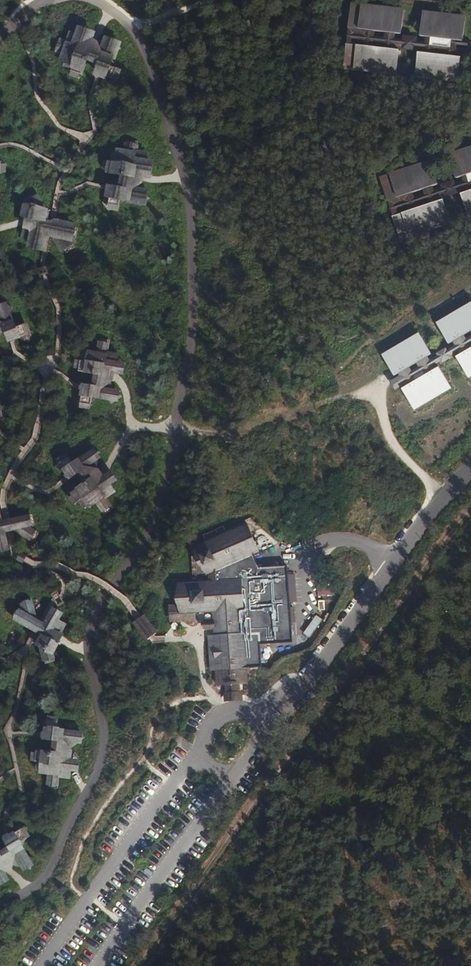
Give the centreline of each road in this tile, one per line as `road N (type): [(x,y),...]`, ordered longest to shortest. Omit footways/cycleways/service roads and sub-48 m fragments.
road 1 (track): [(139,965),(470,509)]
road 2 (unclassified): [(470,468),(420,523),(312,679),(276,716)]

